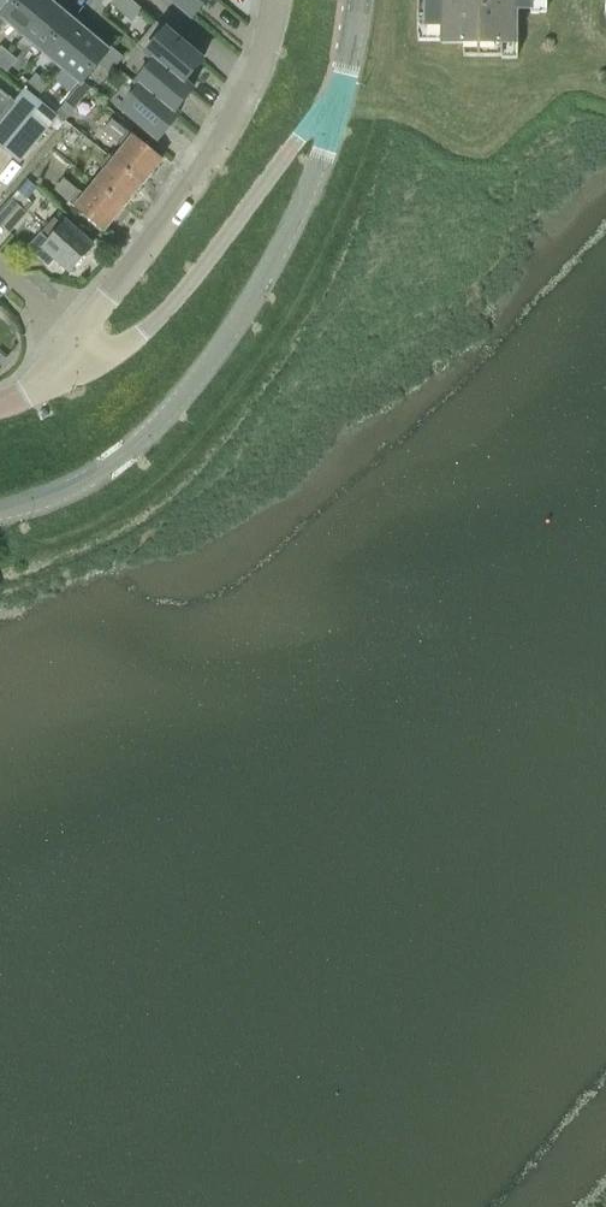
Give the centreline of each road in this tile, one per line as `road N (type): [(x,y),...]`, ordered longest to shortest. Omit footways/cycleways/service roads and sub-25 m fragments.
road 1 (track): [(23,504),(46,532),(88,530),(178,469),(277,350),(333,250),(384,118),(346,75)]
road 2 (tertiary): [(0,509),(72,488),(161,429),(245,313),(291,228),(335,117)]
road 3 (unclassified): [(76,337),(113,346),(153,326),(298,138),(335,117)]
road 4 (residential): [(76,337),(252,78)]
road 5 (residential): [(252,78),(158,0)]

